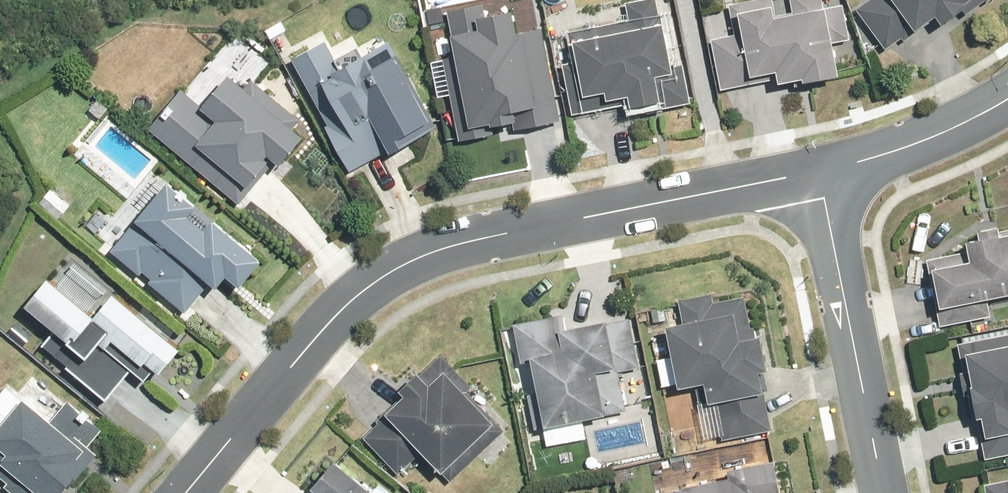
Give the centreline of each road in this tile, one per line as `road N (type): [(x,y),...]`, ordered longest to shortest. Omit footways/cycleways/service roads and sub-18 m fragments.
road 1 (residential): [(819,175),(432,253),(332,314),(188,492)]
road 2 (residential): [(819,175),(883,492)]
road 3 (residential): [(1007,98),(888,154),(819,175)]

